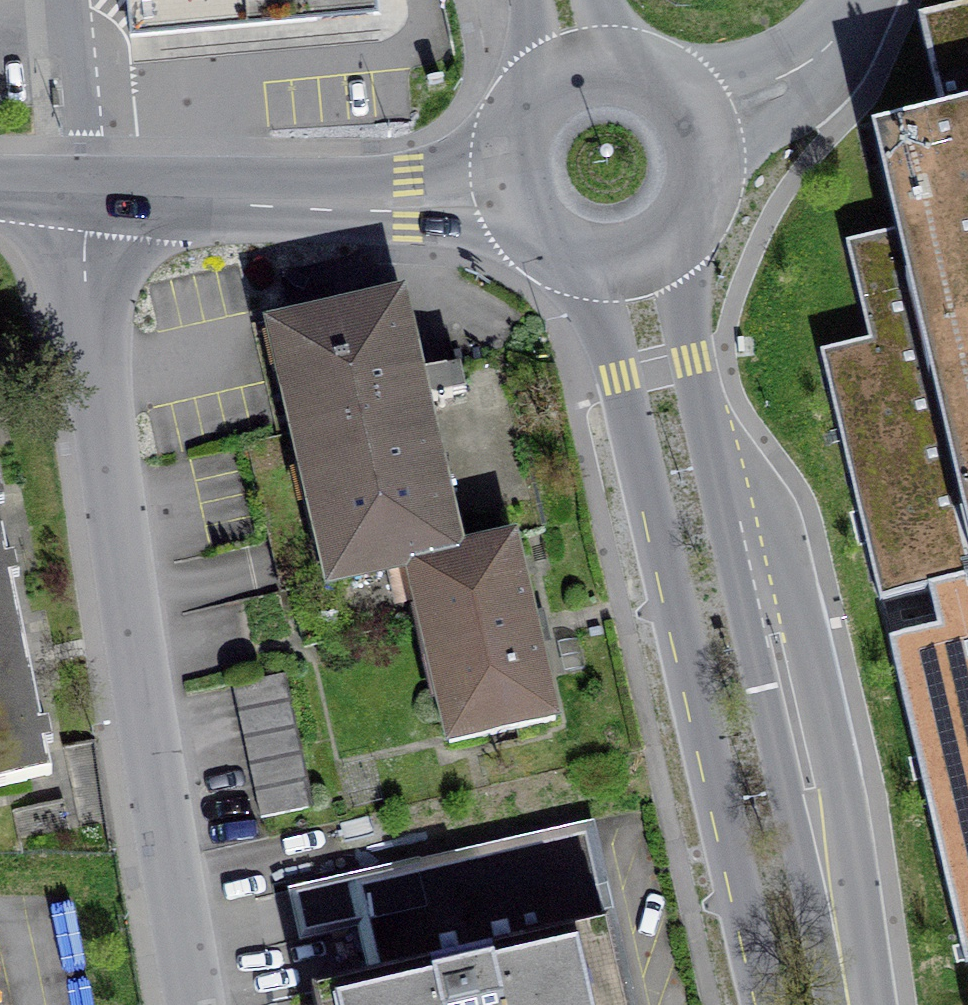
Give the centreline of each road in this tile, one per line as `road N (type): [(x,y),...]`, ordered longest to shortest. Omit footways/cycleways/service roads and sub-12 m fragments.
road 1 (residential): [(202,1004),(74,192)]
road 2 (primary): [(840,1004),(662,247)]
road 3 (primary): [(585,259),(770,1004)]
road 4 (tertiary): [(74,192),(409,205),(514,194)]
road 5 (residential): [(699,121),(818,64),(863,0)]
road 6 (primary): [(579,69),(551,83),(515,132),(514,194)]
road 7 (primary): [(662,247),(684,228),(707,177),(699,121)]
road 8 (primary): [(699,121),(683,97),(635,68),(579,69)]

